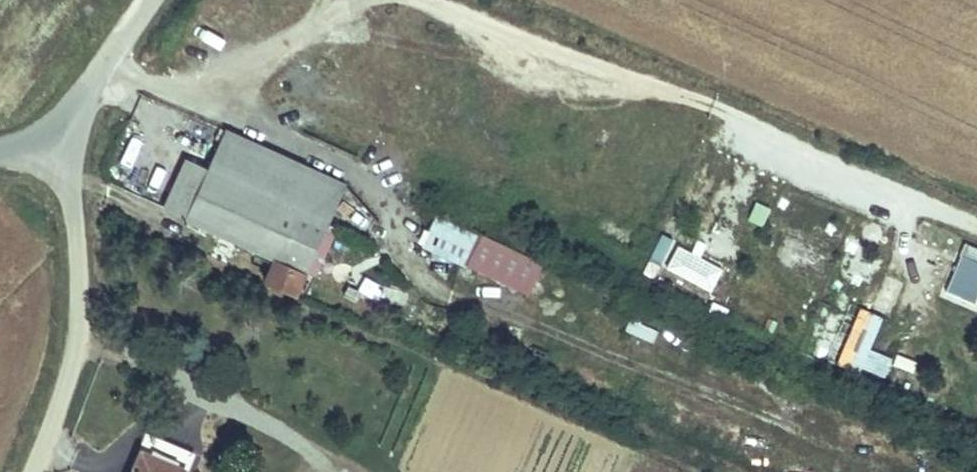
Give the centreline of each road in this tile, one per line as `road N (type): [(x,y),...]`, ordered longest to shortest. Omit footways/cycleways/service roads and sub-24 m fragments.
road 1 (unclassified): [(74,180),(94,288),(71,390),(36,471)]
road 2 (unclassified): [(74,180),(195,0)]

